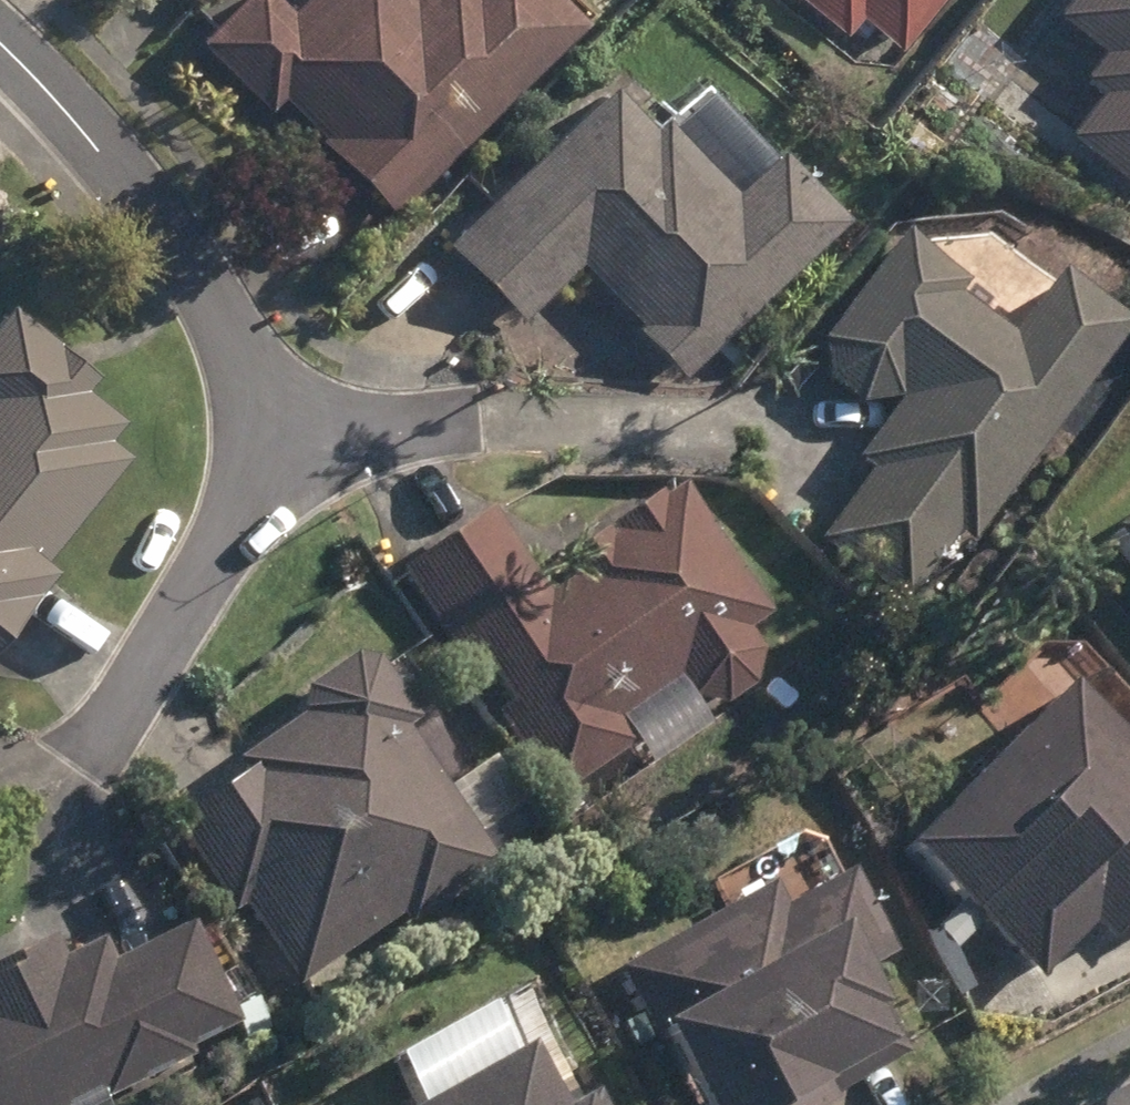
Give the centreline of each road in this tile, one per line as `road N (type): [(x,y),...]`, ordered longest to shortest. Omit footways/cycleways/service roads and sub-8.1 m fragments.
road 1 (residential): [(255,427),(229,334),(100,151),(0,42)]
road 2 (residential): [(77,763),(256,487),(255,427)]
road 3 (residential): [(472,415),(255,427)]

